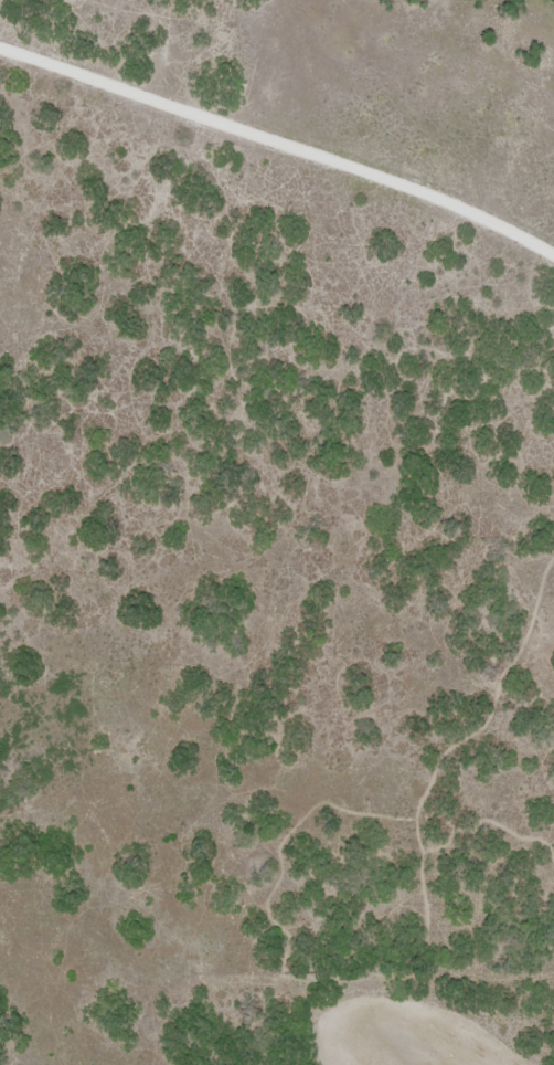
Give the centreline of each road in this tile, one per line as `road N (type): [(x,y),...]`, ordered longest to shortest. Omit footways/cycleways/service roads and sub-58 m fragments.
road 1 (residential): [(553,903),(245,794),(145,800),(0,833)]

